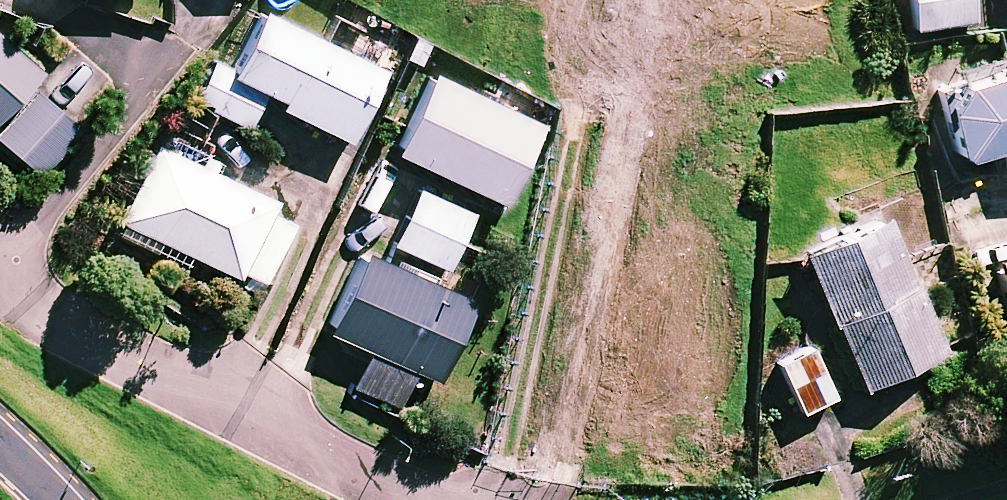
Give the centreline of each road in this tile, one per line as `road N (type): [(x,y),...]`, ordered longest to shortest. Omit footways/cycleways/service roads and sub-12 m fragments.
road 1 (residential): [(411,499),(116,353),(0,276)]

